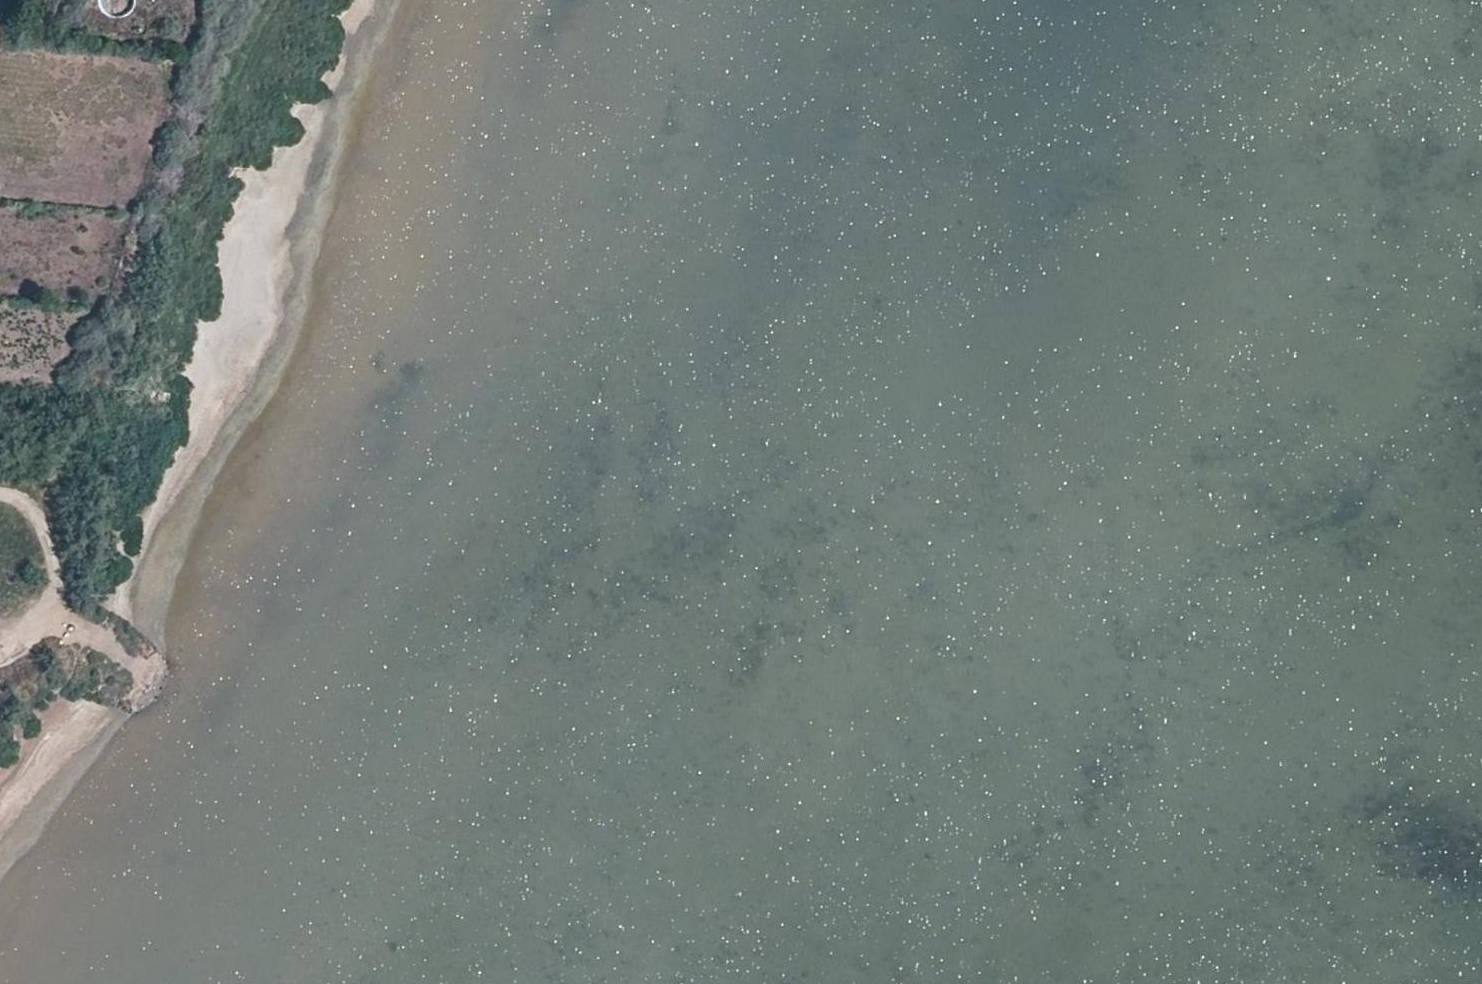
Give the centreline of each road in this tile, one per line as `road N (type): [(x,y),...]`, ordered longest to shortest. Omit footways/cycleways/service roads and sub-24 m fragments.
road 1 (track): [(229,0),(187,161),(94,431),(0,423)]
road 2 (track): [(0,500),(37,528),(51,566),(39,631),(155,680)]

